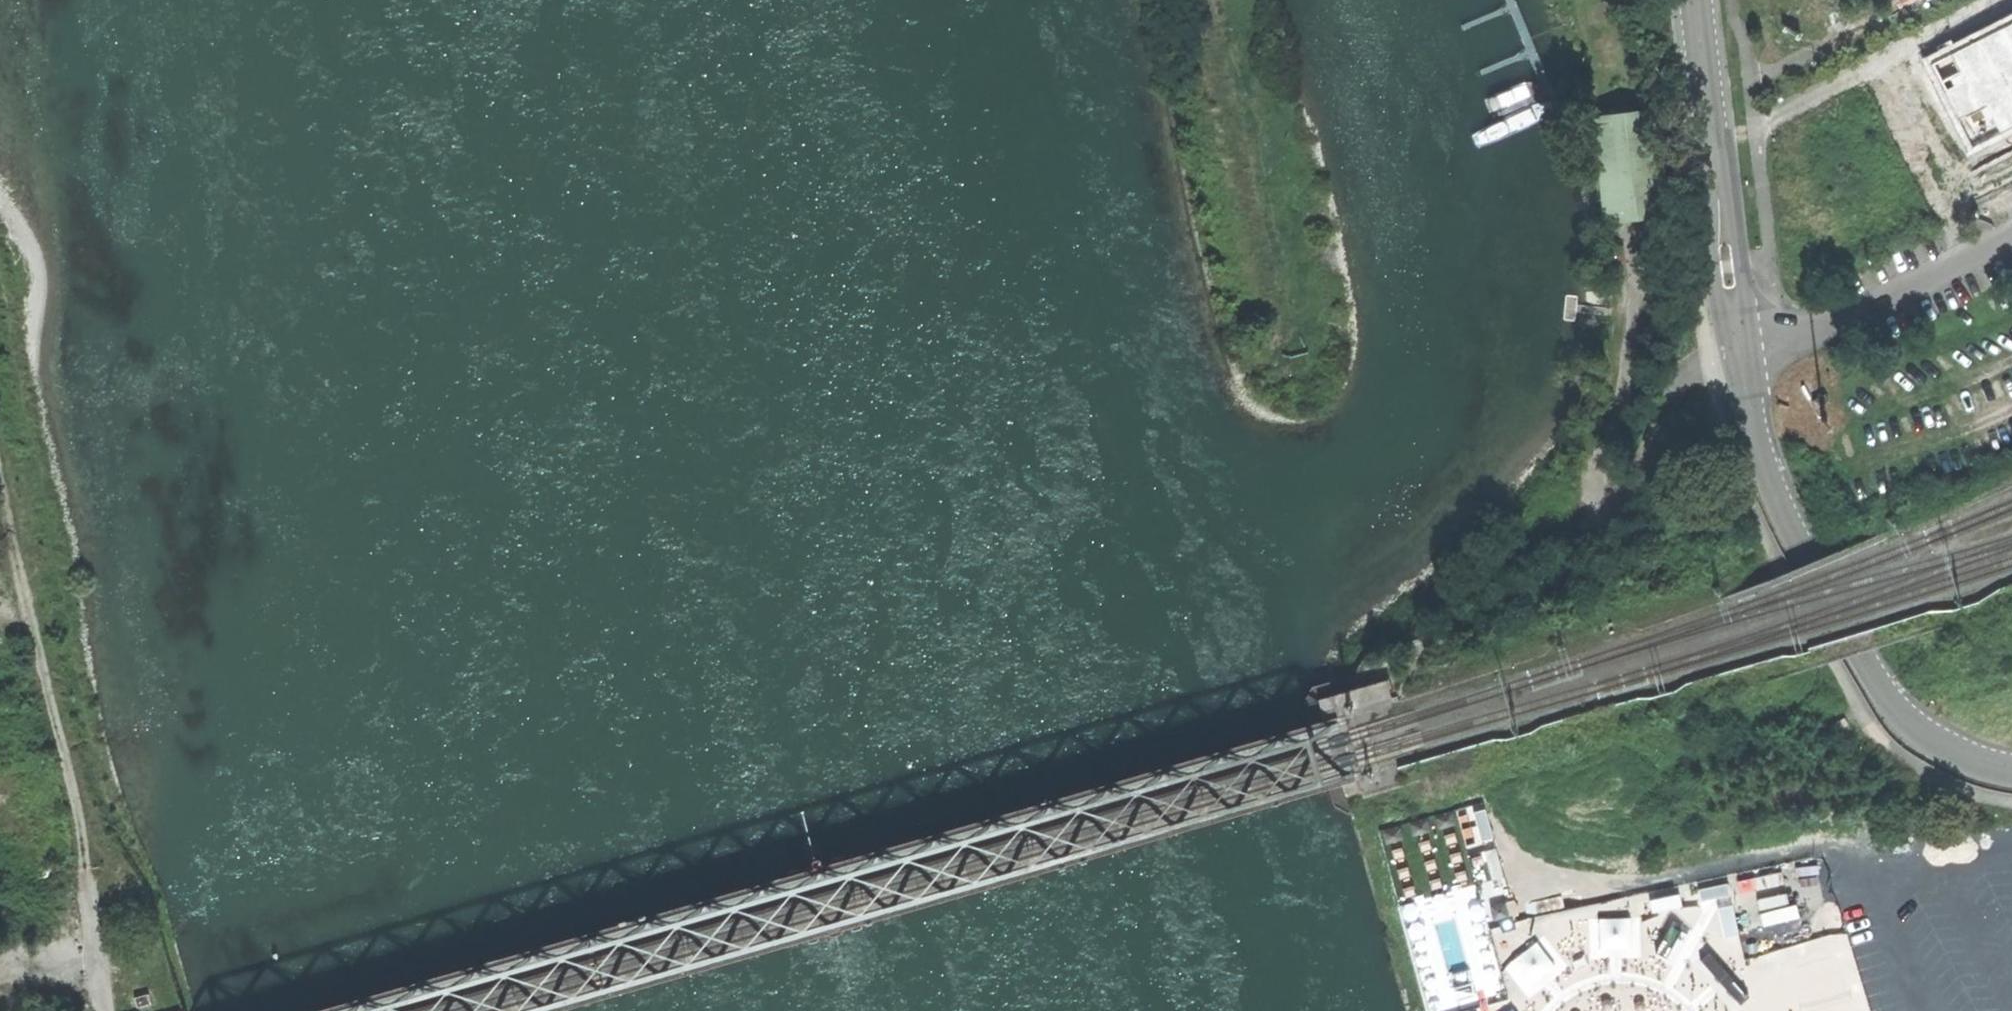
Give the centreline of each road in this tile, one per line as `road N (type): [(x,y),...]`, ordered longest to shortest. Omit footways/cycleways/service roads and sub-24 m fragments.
road 1 (tertiary): [(1695,0),(1738,344),(1766,472),(1900,720),(1961,757),(2011,772)]
road 2 (track): [(75,810),(0,485)]

